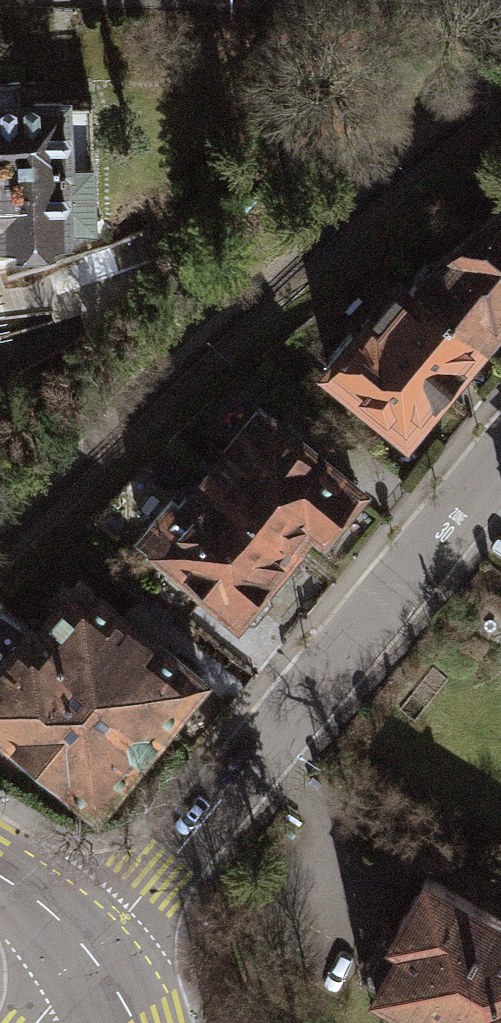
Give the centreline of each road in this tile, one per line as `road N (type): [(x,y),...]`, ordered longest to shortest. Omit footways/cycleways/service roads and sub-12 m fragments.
road 1 (residential): [(85,951),(500,445)]

